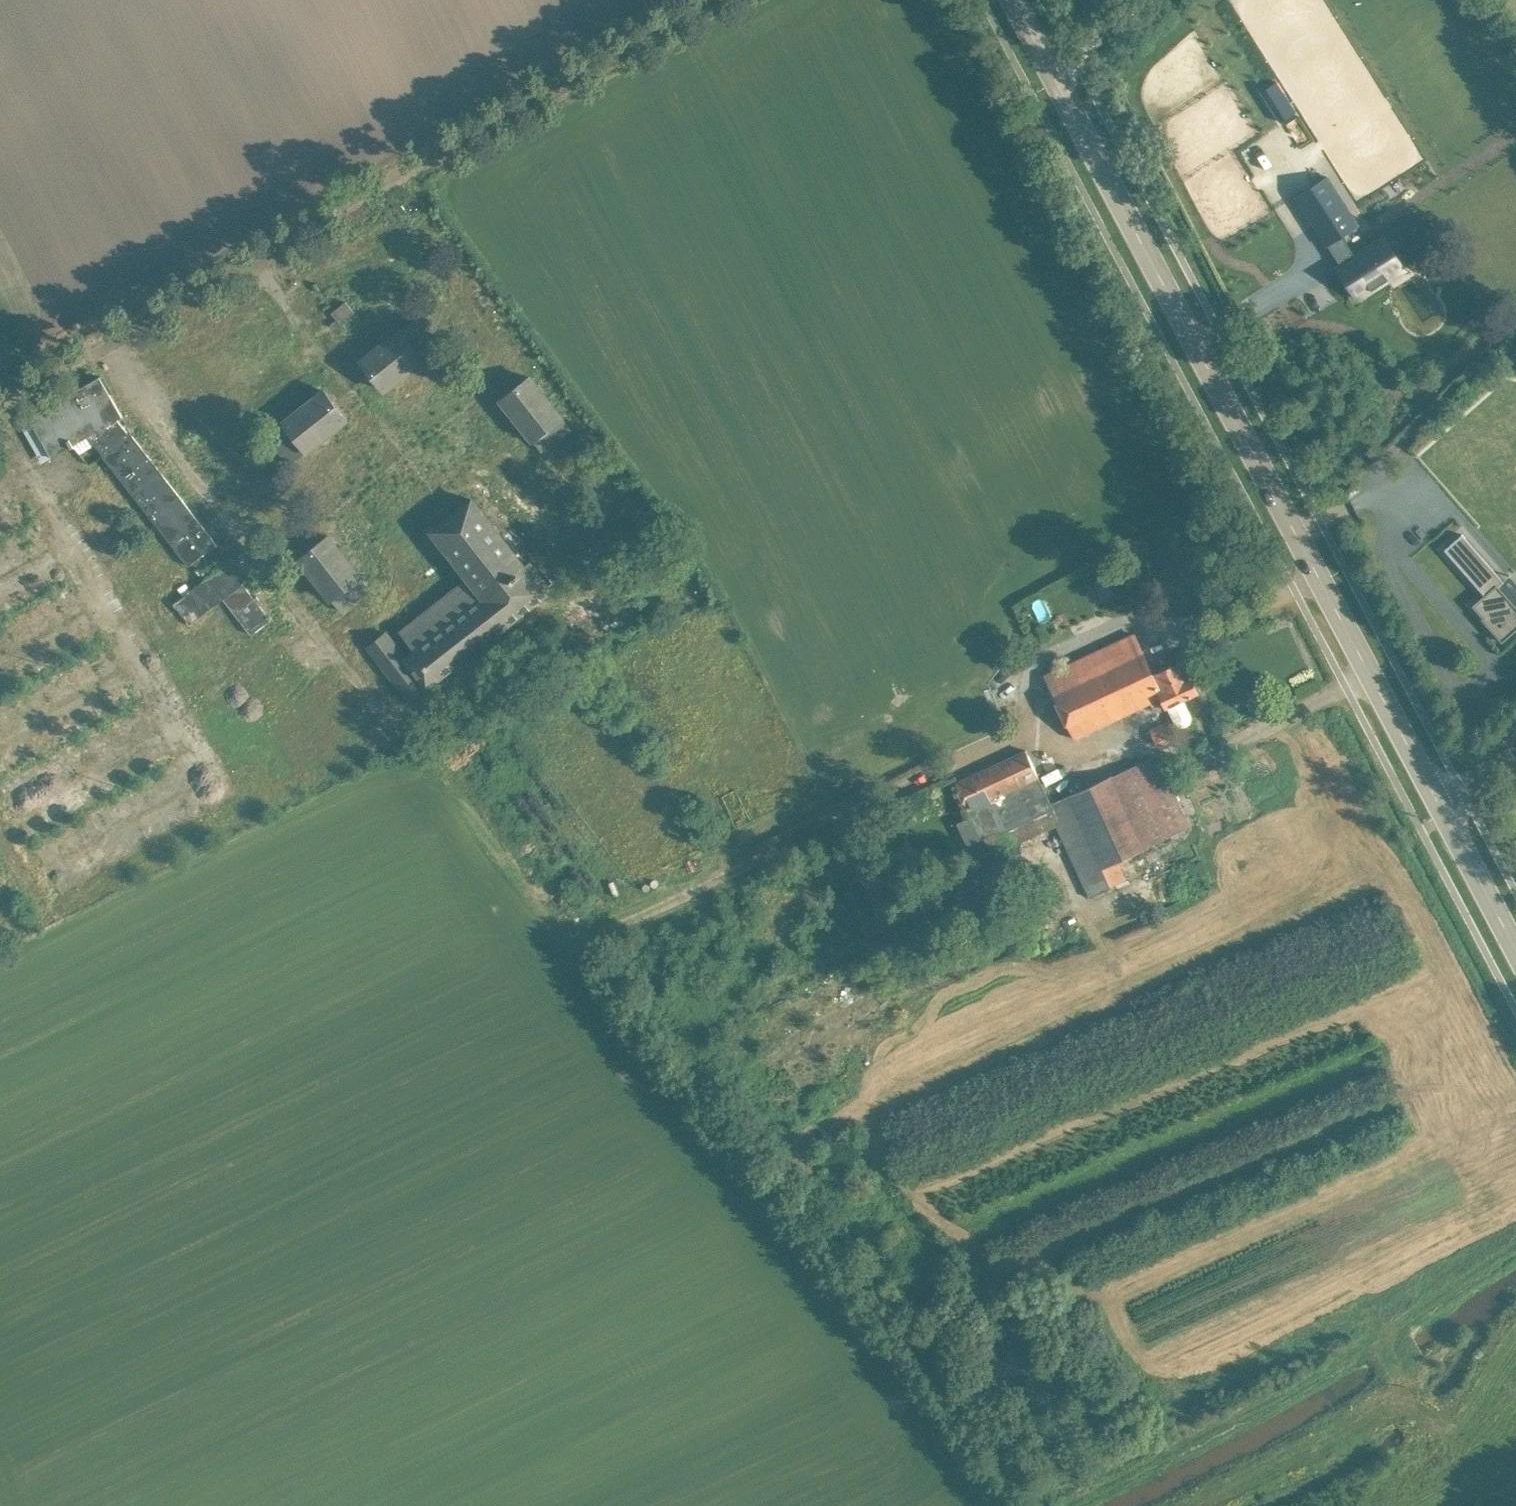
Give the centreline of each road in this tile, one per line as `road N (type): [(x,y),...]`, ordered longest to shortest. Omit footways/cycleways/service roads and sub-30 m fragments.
road 1 (secondary): [(1446,815),(1014,0)]
road 2 (secondary): [(1515,949),(1446,815)]

